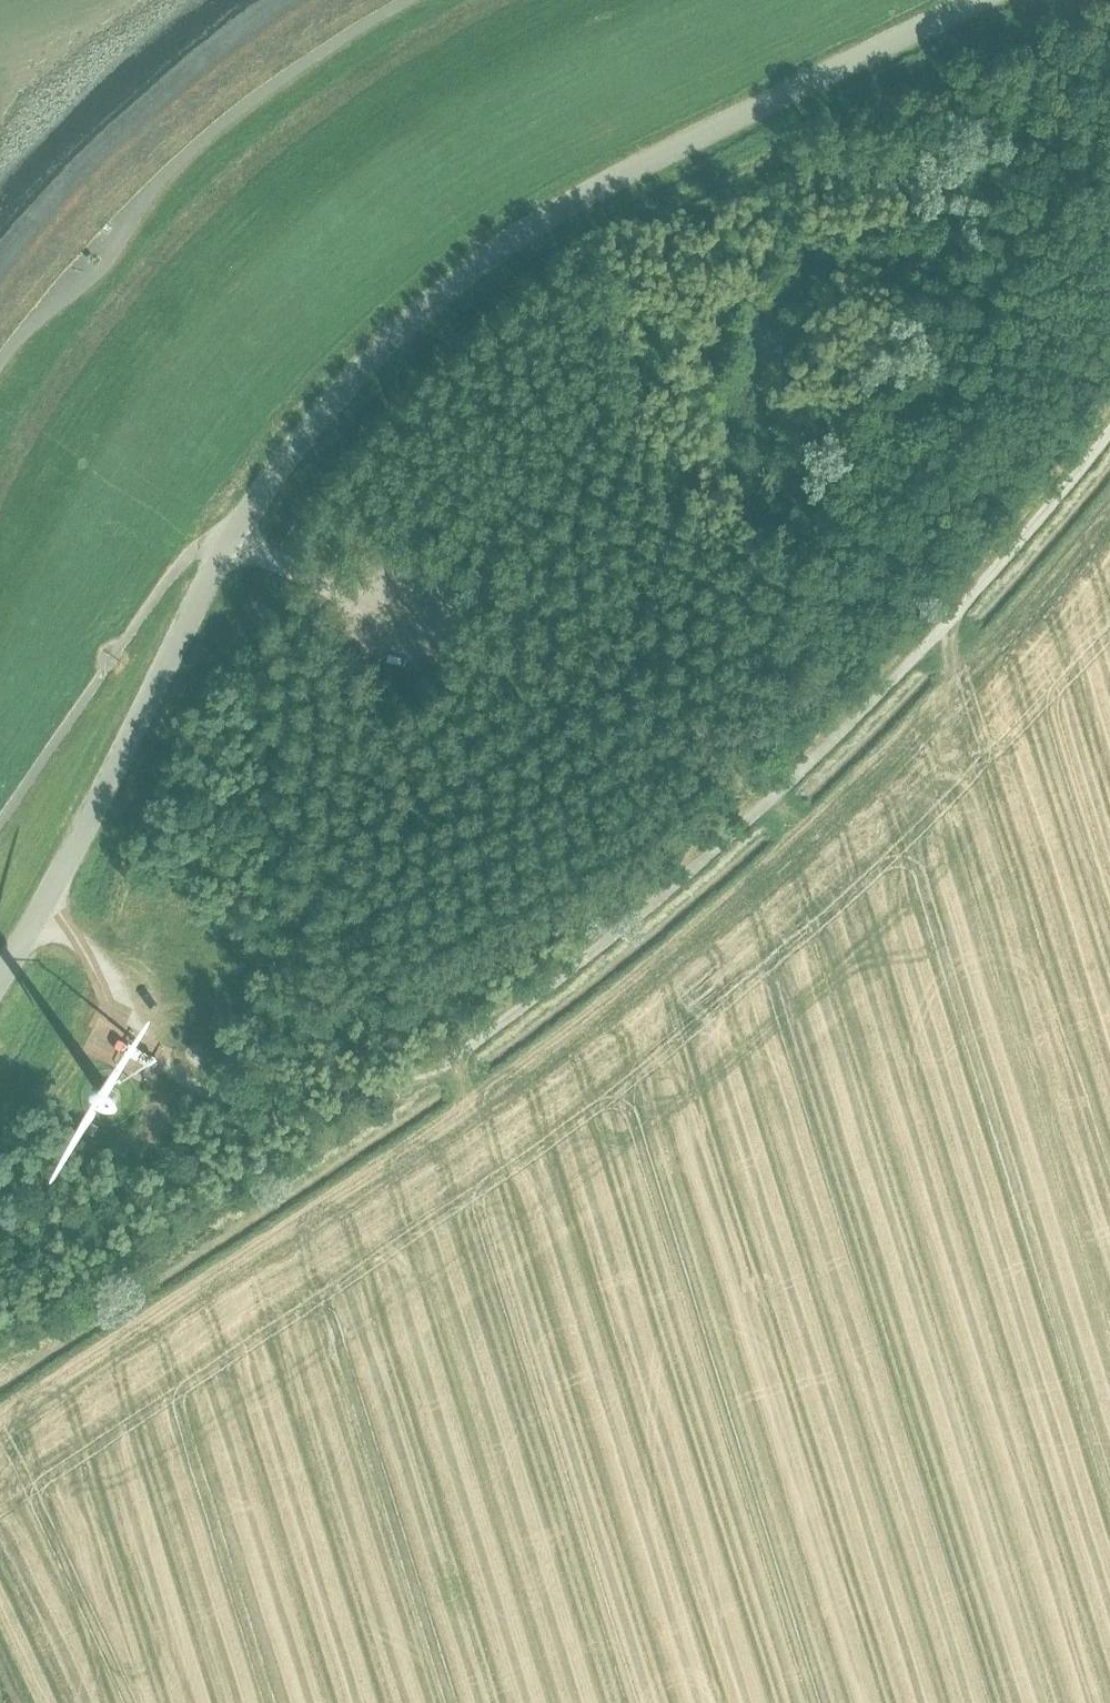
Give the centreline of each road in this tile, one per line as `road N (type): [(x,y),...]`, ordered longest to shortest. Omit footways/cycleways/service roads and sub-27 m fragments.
road 1 (tertiary): [(0,977),(232,540),(373,359),(537,223),(980,0)]
road 2 (track): [(35,919),(81,946),(168,1068),(197,1087),(285,1098),(443,1064)]

